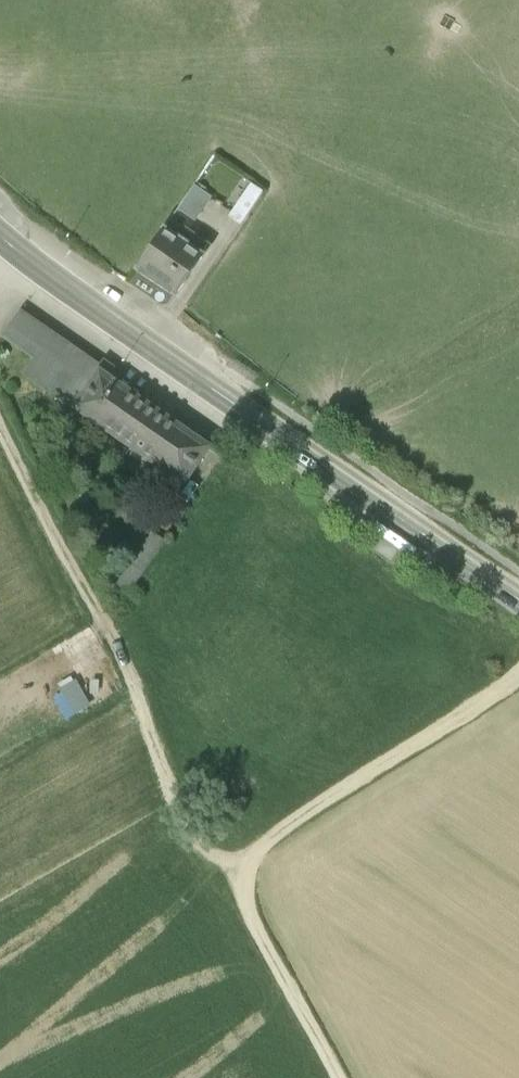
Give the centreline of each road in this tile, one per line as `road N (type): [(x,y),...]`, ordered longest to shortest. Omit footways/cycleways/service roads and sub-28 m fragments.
road 1 (secondary): [(0,235),(518,602)]
road 2 (track): [(243,873),(260,843),(518,676)]
road 3 (track): [(339,1077),(247,907),(243,873)]

